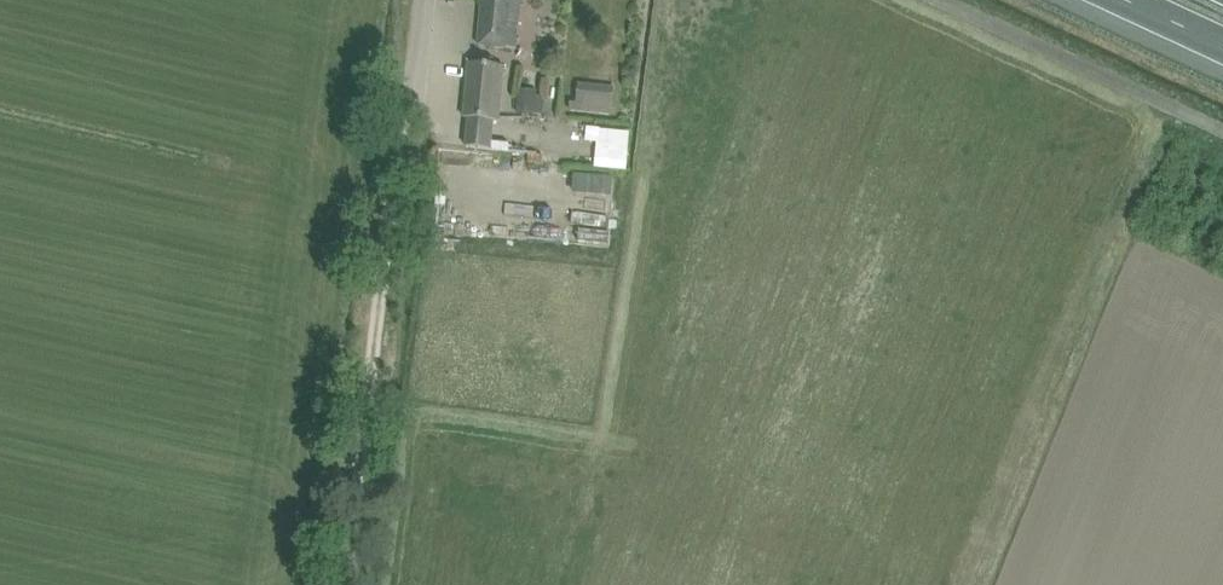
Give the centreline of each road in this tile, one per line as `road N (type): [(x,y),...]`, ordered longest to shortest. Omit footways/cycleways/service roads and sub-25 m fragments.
road 1 (track): [(399,14),(325,584)]
road 2 (unclassified): [(1222,116),(977,0)]

